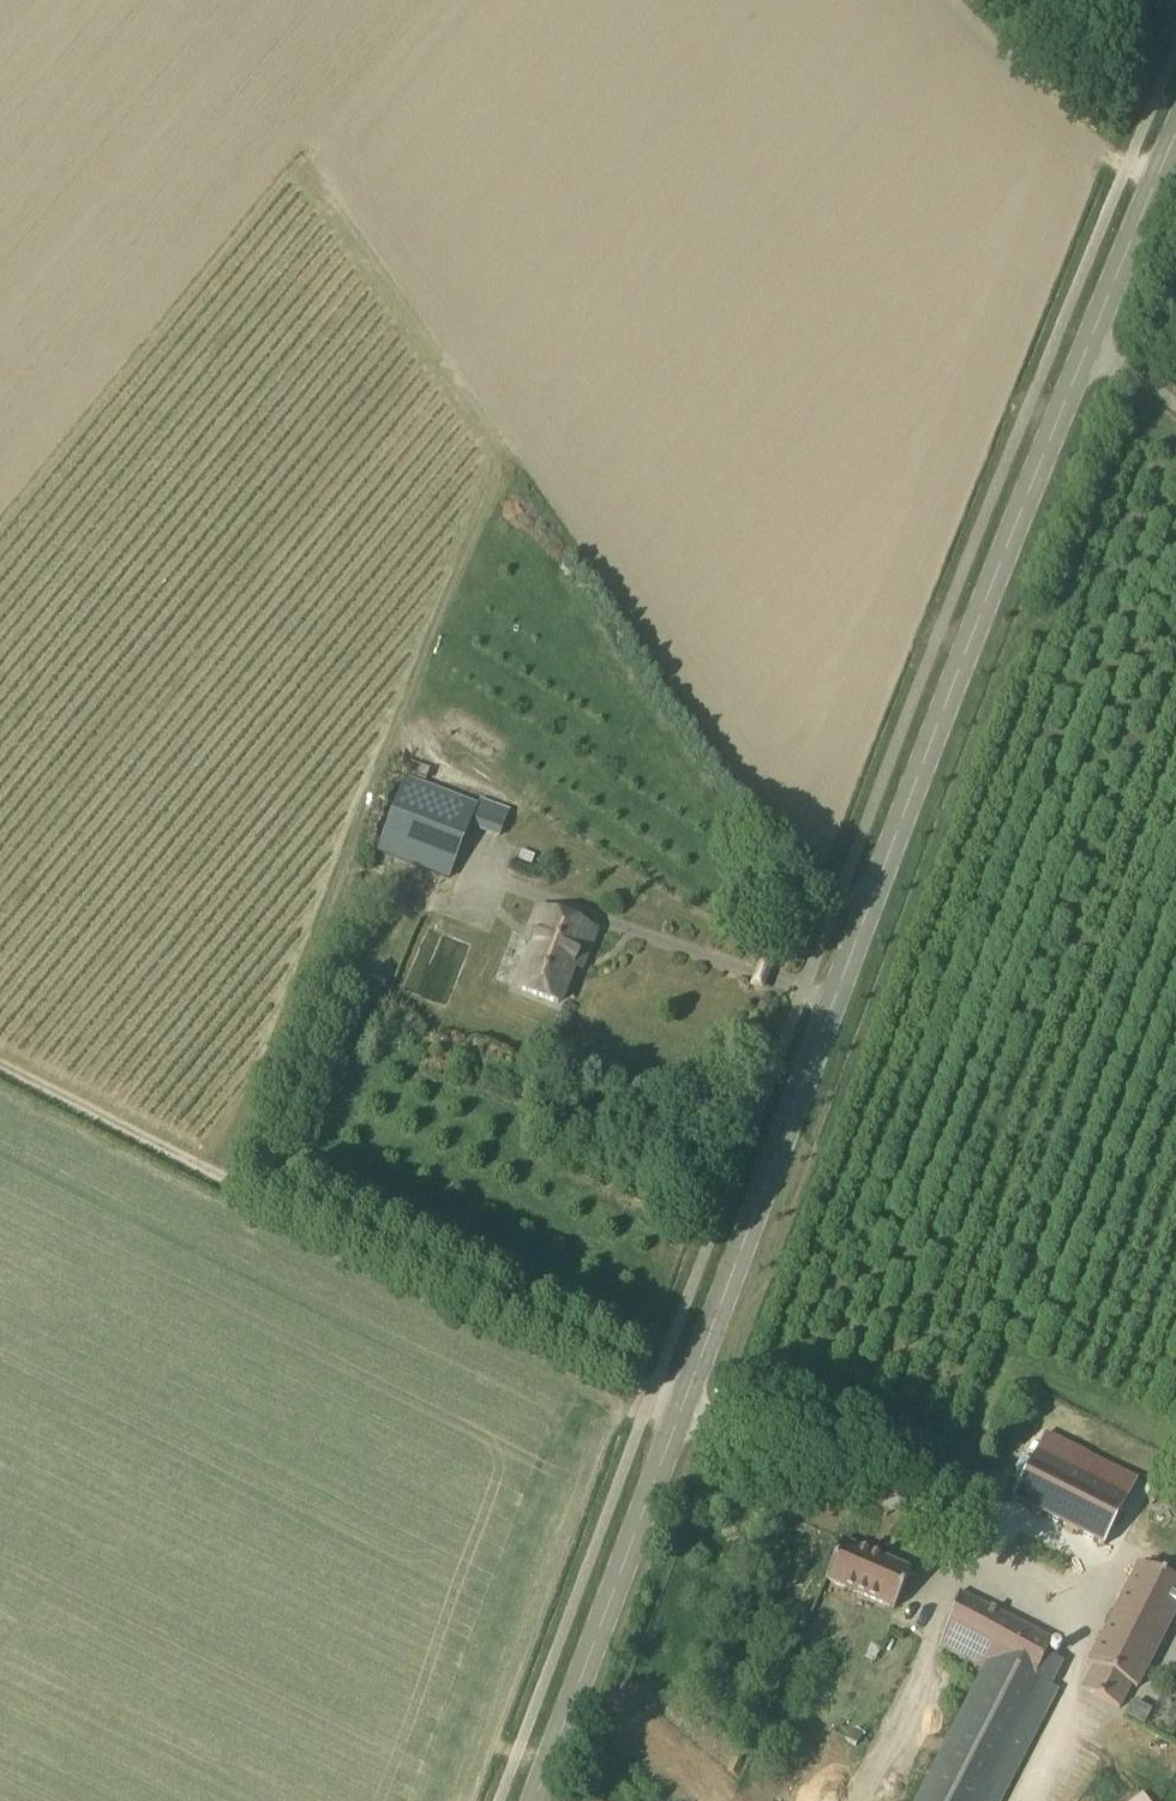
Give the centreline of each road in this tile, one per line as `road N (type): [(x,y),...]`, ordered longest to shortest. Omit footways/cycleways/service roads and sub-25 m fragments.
road 1 (tertiary): [(563,1800),(937,761),(1175,179)]
road 2 (track): [(0,1063),(470,1303),(654,1387)]

